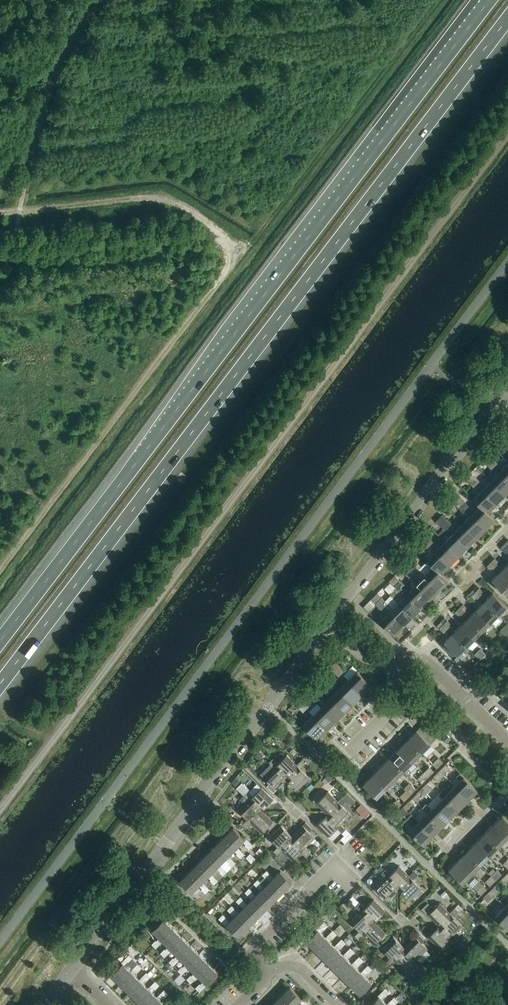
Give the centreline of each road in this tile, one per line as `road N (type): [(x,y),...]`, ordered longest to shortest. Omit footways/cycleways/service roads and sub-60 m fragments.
road 1 (track): [(507,132),(0,808)]
road 2 (motorway): [(0,685),(507,22)]
road 3 (motorway): [(489,0),(0,642)]
road 4 (track): [(20,212),(160,197),(225,237),(232,258),(0,573)]
road 5 (unclassified): [(72,970),(332,620)]
road 6 (unclassified): [(332,620),(507,388)]
road 7 (track): [(205,224),(194,245),(0,266)]
road 8 (residential): [(267,975),(253,949),(335,865),(353,882)]
road 9 (residential): [(507,742),(434,668),(397,659)]

